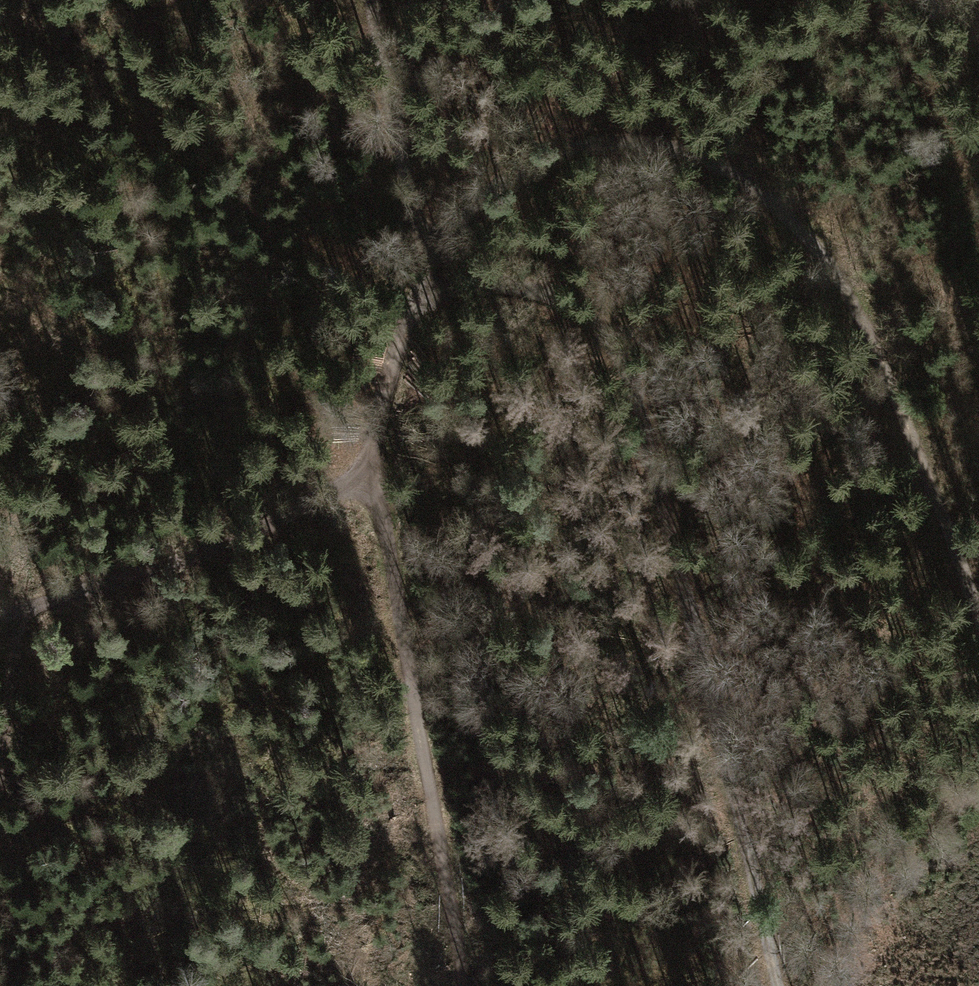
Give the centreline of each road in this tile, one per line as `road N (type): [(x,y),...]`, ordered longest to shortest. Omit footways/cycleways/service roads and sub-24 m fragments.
road 1 (track): [(978,609),(850,293),(813,237),(725,164),(640,140),(562,147),(519,166),(475,199),(422,290)]
road 2 (track): [(422,290),(504,284),(553,295),(591,319),(615,350),(636,404),(777,985)]
road 3 (track): [(369,471),(391,557),(462,985)]
road 4 (track): [(369,471),(222,546),(0,612)]
road 5 (track): [(390,0),(422,290)]
road 6 (track): [(422,290),(379,406),(369,471)]
road 7 (track): [(26,605),(0,732)]

